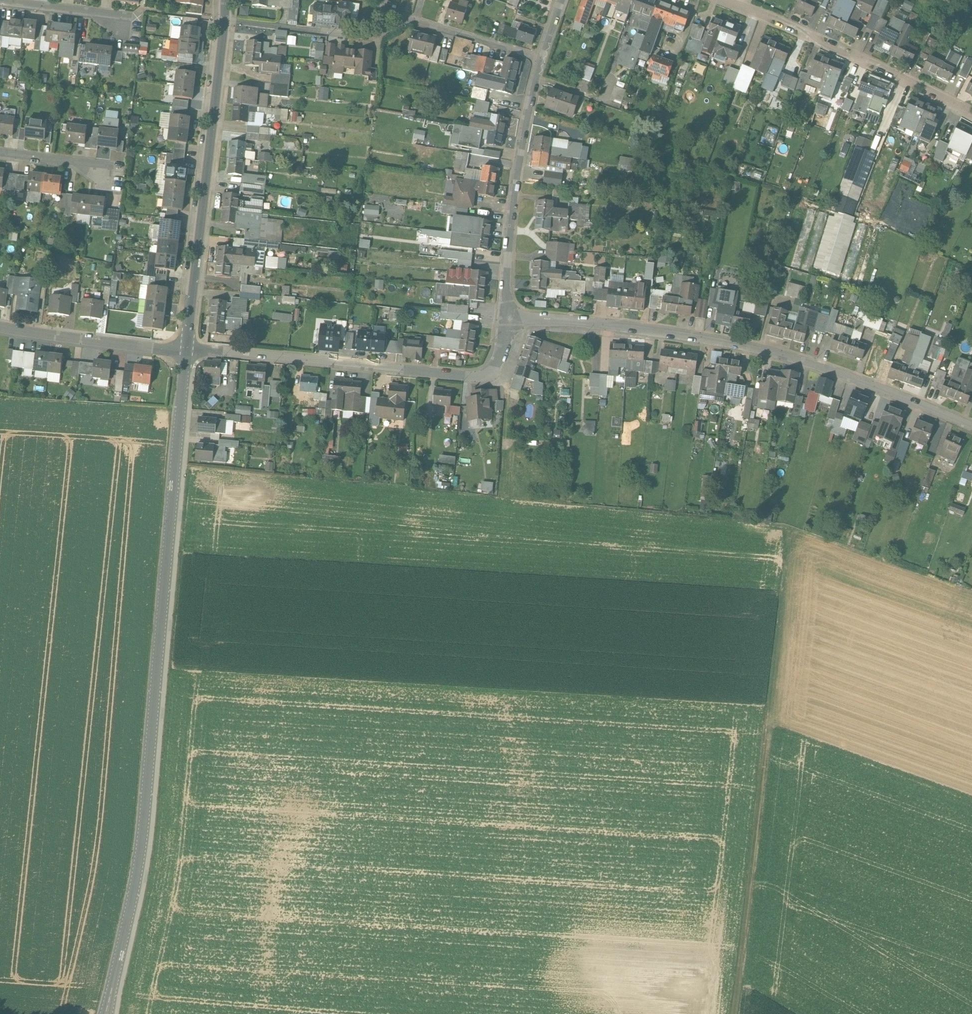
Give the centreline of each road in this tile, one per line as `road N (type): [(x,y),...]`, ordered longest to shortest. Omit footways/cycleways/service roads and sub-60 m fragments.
road 1 (tertiary): [(187,352),(143,837),(106,1013)]
road 2 (residential): [(971,426),(792,358),(733,345),(505,321)]
road 3 (track): [(736,1013),(794,625)]
road 4 (residential): [(187,352),(480,376),(499,367),(508,346),(505,321)]
road 5 (tertiary): [(226,21),(187,352)]
road 6 (residential): [(226,21),(361,36),(415,20),(541,57)]
road 7 (residential): [(971,114),(721,0)]
road 8 (residential): [(505,321),(515,188),(541,57)]
road 9 (residential): [(187,352),(0,327)]
road 10 (residential): [(0,2),(84,13),(125,27)]

